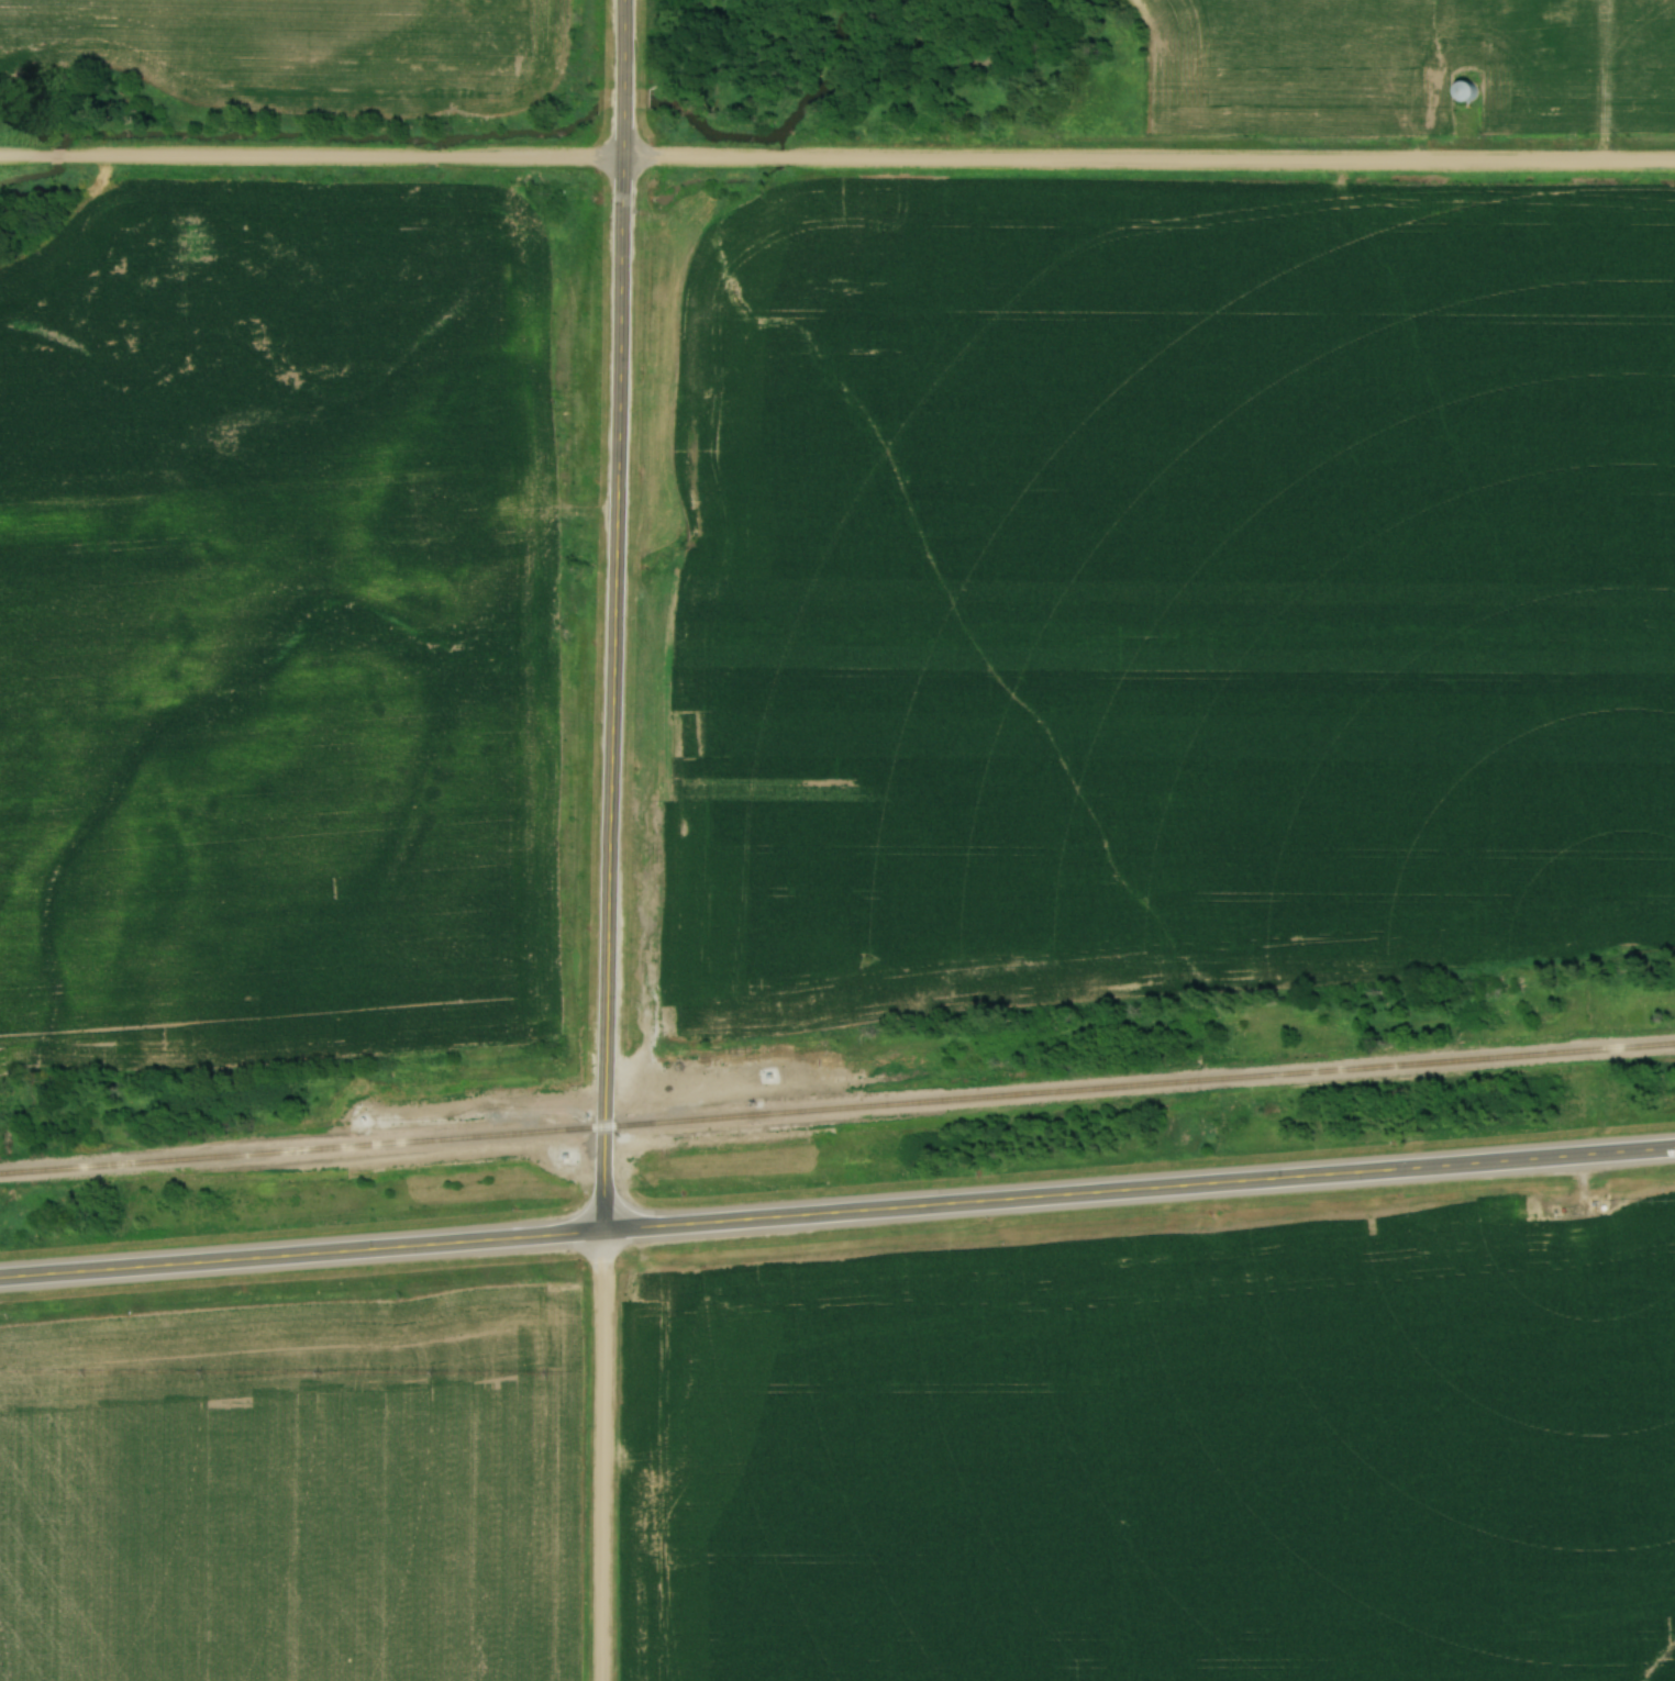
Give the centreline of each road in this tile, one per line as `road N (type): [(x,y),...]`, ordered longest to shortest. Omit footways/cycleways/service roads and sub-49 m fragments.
road 1 (primary): [(0,1276),(1674,1150)]
road 2 (residential): [(0,157),(1674,165)]
road 3 (tertiary): [(602,1231),(612,1056),(628,0)]
road 4 (tertiary): [(602,1680),(602,1231)]

